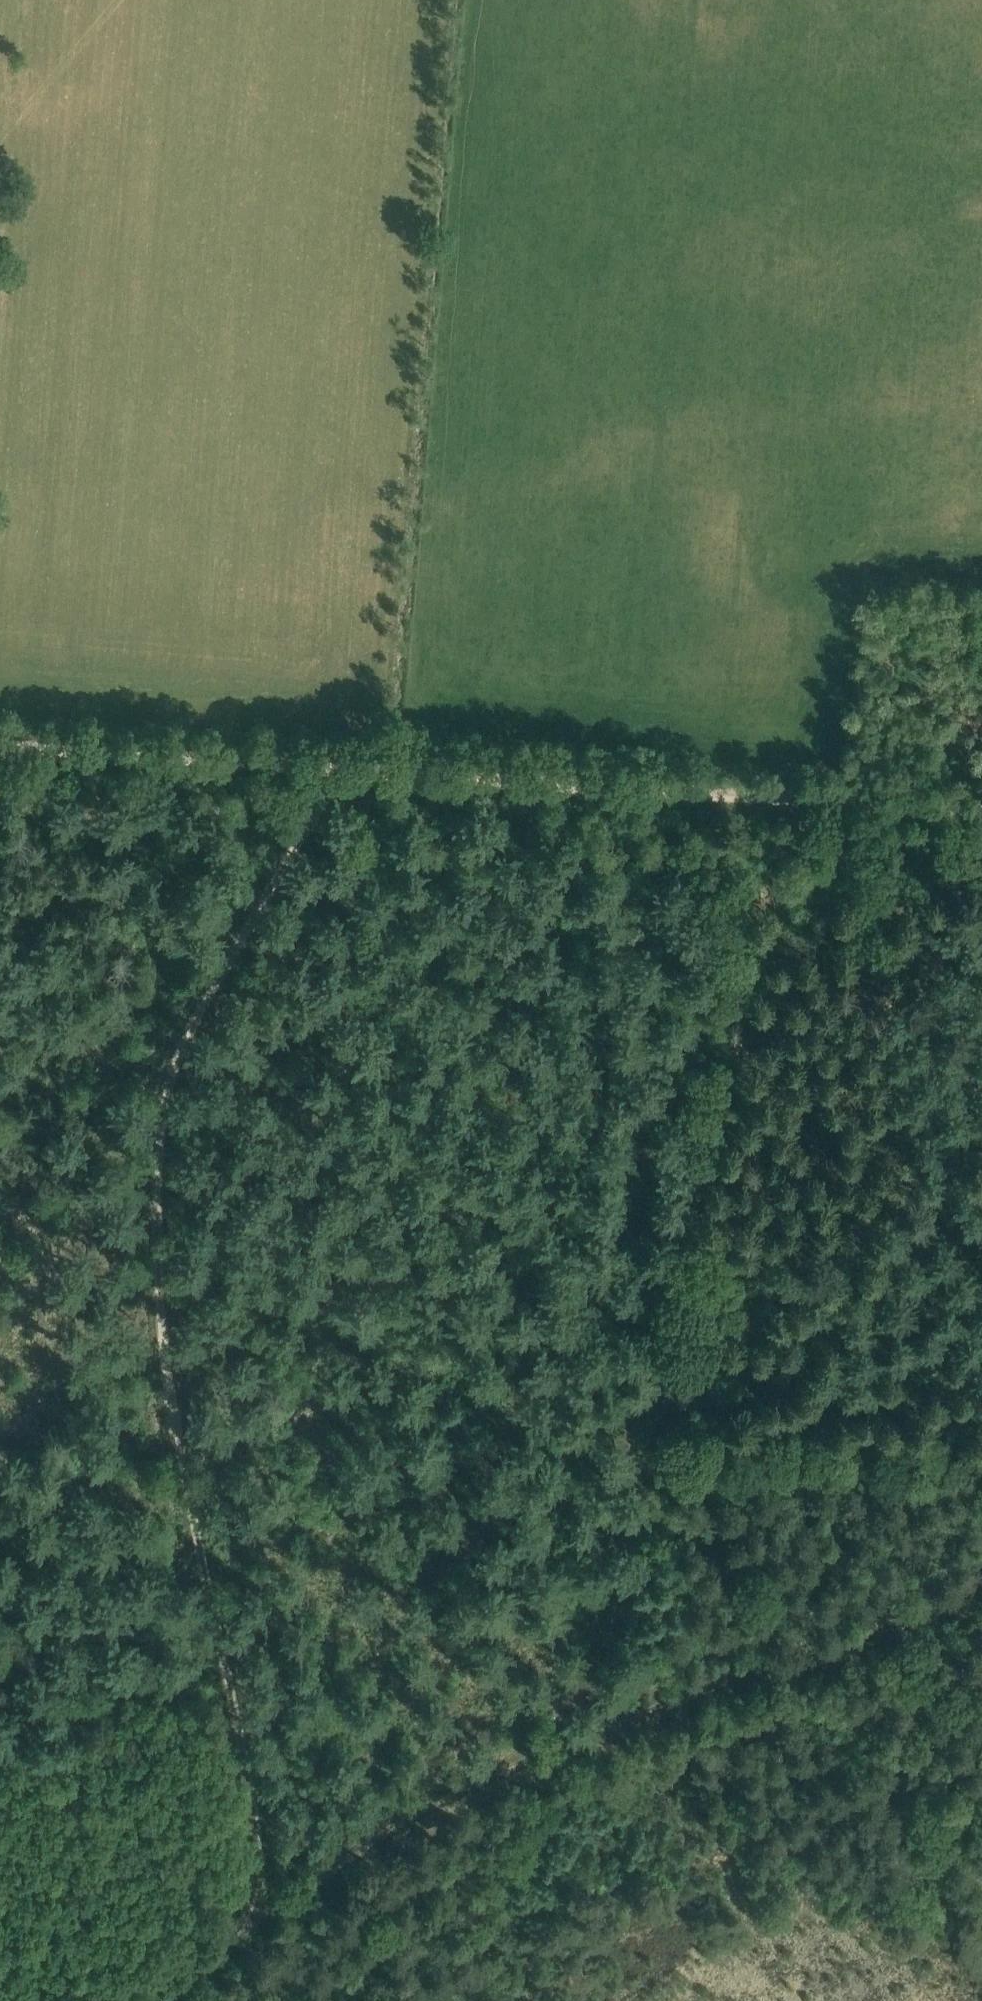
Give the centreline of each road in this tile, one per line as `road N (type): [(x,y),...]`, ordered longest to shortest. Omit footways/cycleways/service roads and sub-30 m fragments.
road 1 (track): [(328,775),(164,1111),(157,1240),(166,1390),(255,1823),(250,1906),(228,1949)]
road 2 (track): [(981,808),(0,755)]
road 3 (track): [(228,1949),(481,1766),(758,1673),(981,1577)]

